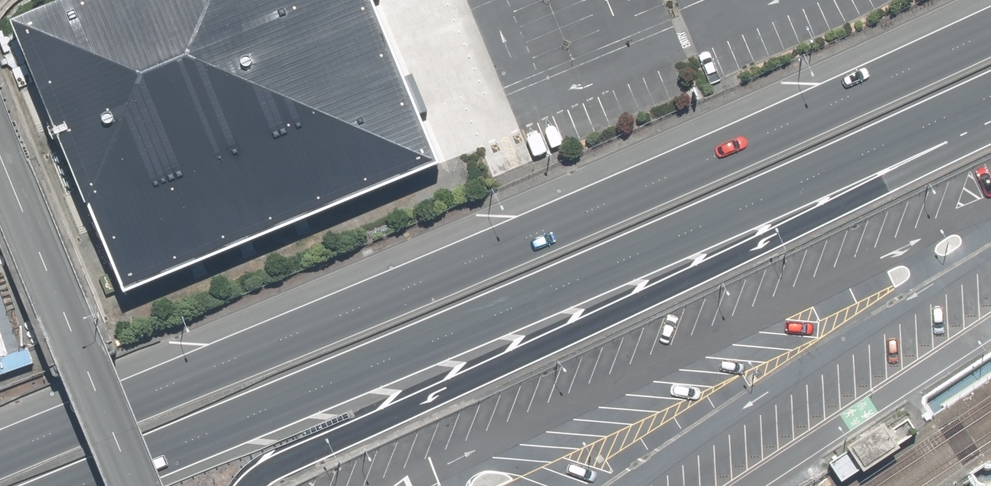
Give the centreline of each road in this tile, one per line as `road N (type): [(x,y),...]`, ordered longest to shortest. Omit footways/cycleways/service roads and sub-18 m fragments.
road 1 (trunk): [(0,456),(628,197),(990,29)]
road 2 (trunk): [(990,94),(629,260),(80,485)]
road 3 (trunk): [(990,128),(969,146),(327,443),(252,485)]
road 4 (unclassified): [(0,152),(87,354)]
road 5 (unclassified): [(140,485),(87,354)]

